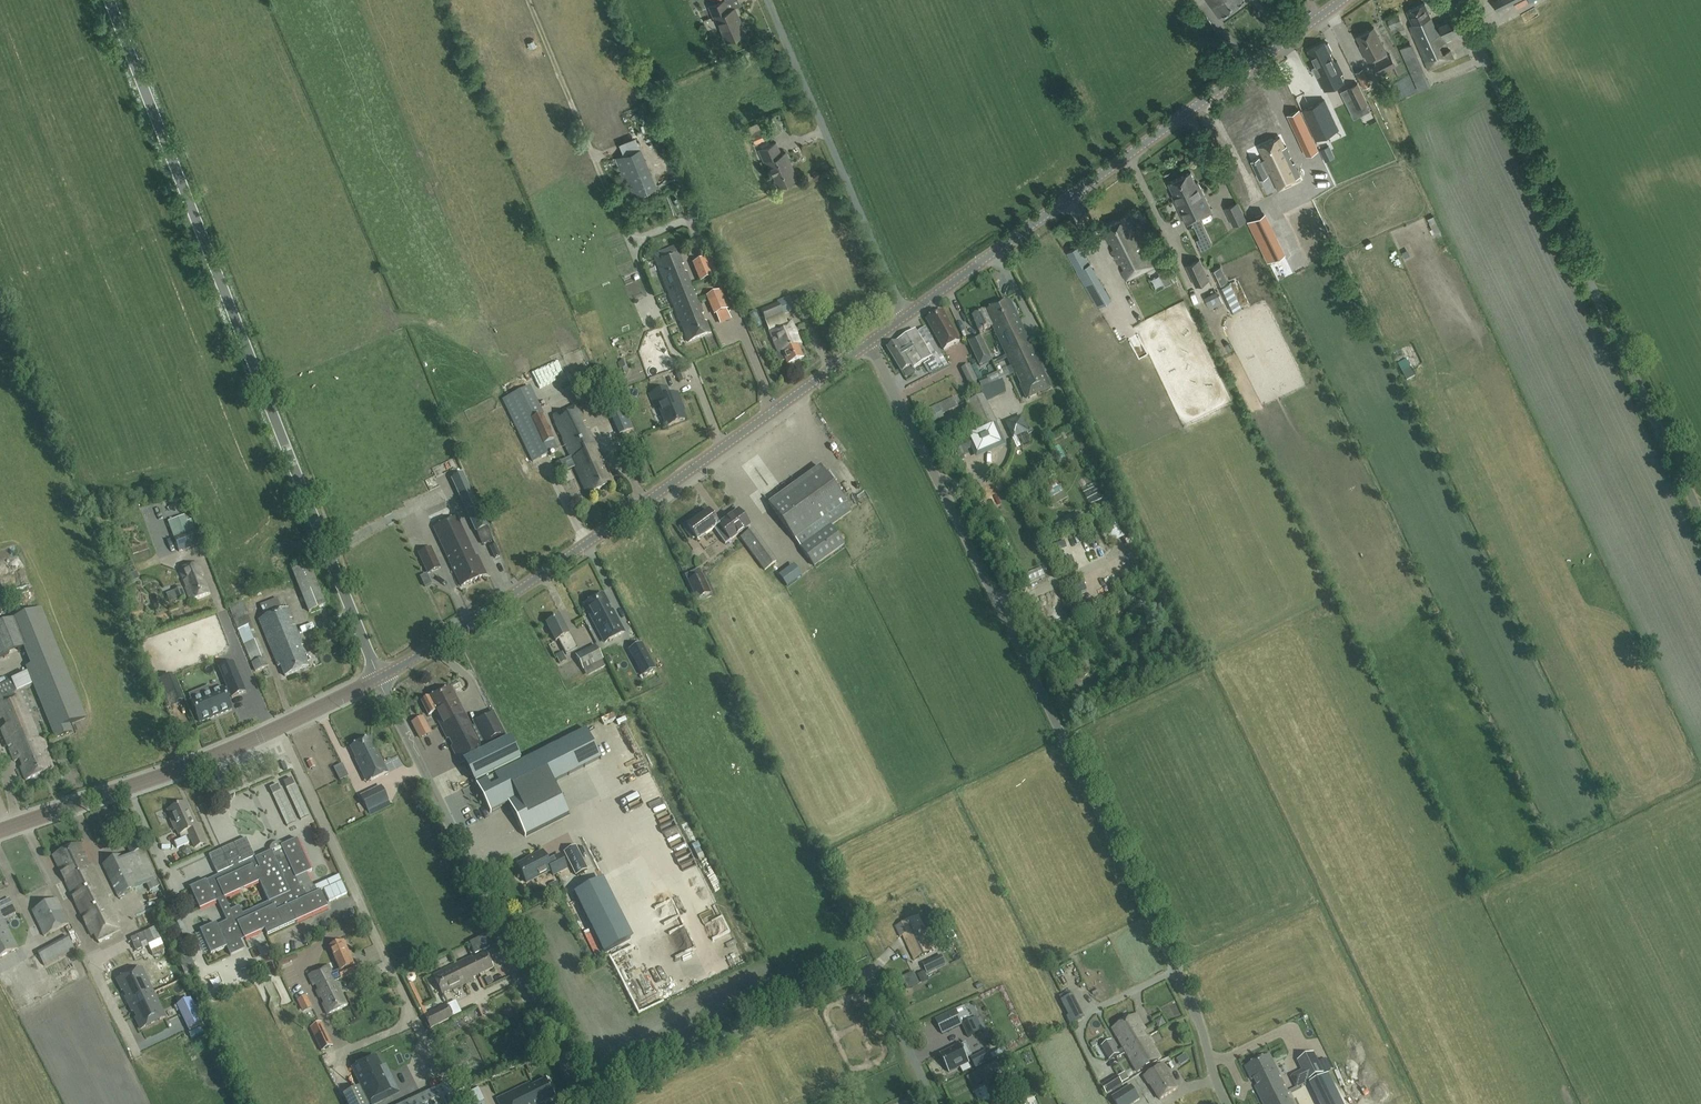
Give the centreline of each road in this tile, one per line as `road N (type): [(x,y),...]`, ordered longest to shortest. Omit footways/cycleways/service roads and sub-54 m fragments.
road 1 (unclassified): [(1226,1103),(1199,1019),(869,342)]
road 2 (unclassified): [(379,677),(107,0)]
road 3 (tertiary): [(379,677),(530,586),(869,342)]
road 4 (unclassified): [(1700,512),(1454,0)]
road 5 (tertiary): [(905,316),(1344,0)]
road 6 (unclassified): [(586,1103),(379,677)]
road 7 (unclassified): [(936,1103),(869,976),(854,977),(586,1103)]
road 8 (tertiary): [(0,831),(210,757),(379,677)]
road 9 (unclassified): [(905,316),(769,0)]
road 10 (track): [(529,0),(627,237)]

